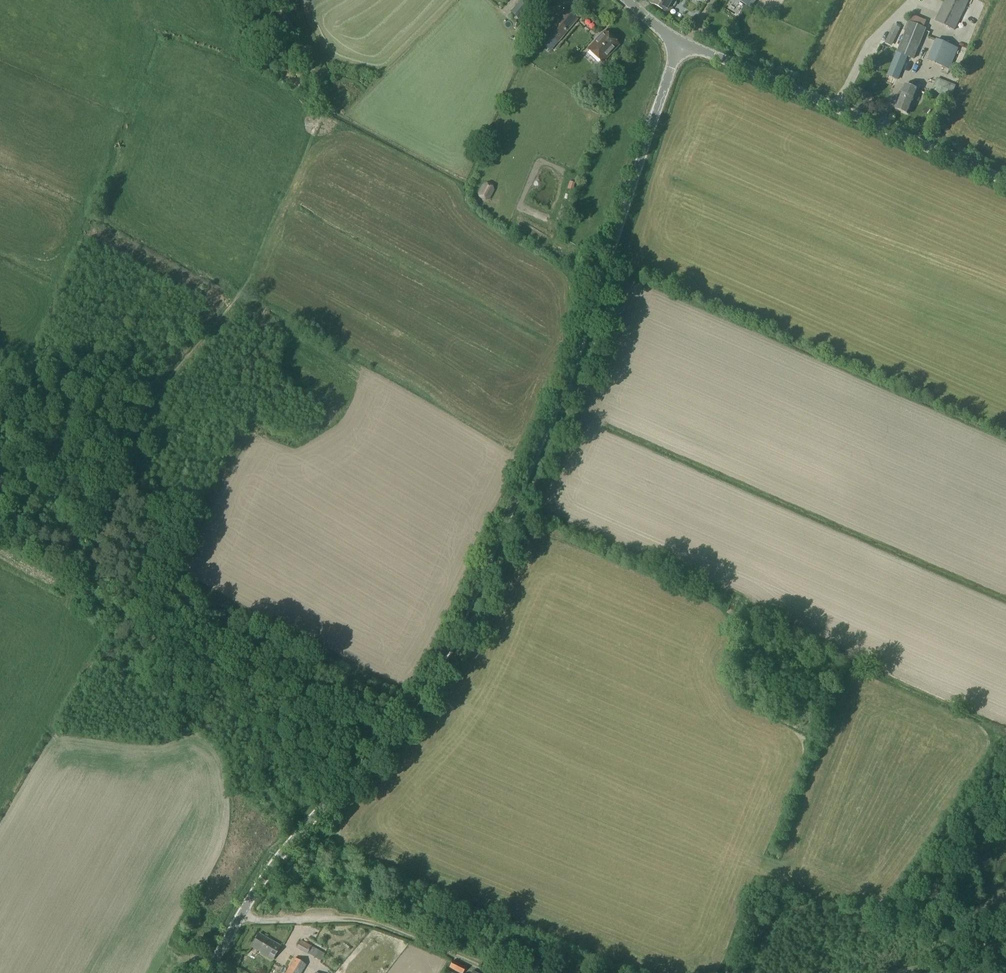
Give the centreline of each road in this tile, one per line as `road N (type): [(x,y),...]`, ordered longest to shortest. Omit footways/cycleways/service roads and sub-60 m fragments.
road 1 (tertiary): [(210,972),(277,860),(393,732),(456,630),(559,402),(680,45)]
road 2 (tertiary): [(680,45),(1005,182)]
road 3 (track): [(493,972),(357,921),(266,927)]

